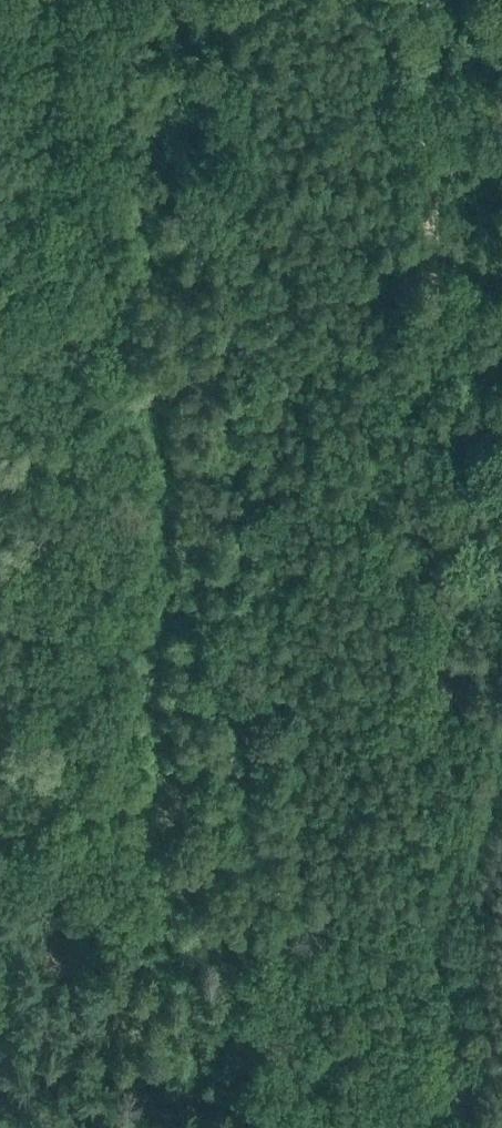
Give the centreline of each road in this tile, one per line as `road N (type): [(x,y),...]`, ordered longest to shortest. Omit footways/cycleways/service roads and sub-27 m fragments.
road 1 (track): [(463,1127),(430,451)]
road 2 (track): [(430,451),(412,0)]

